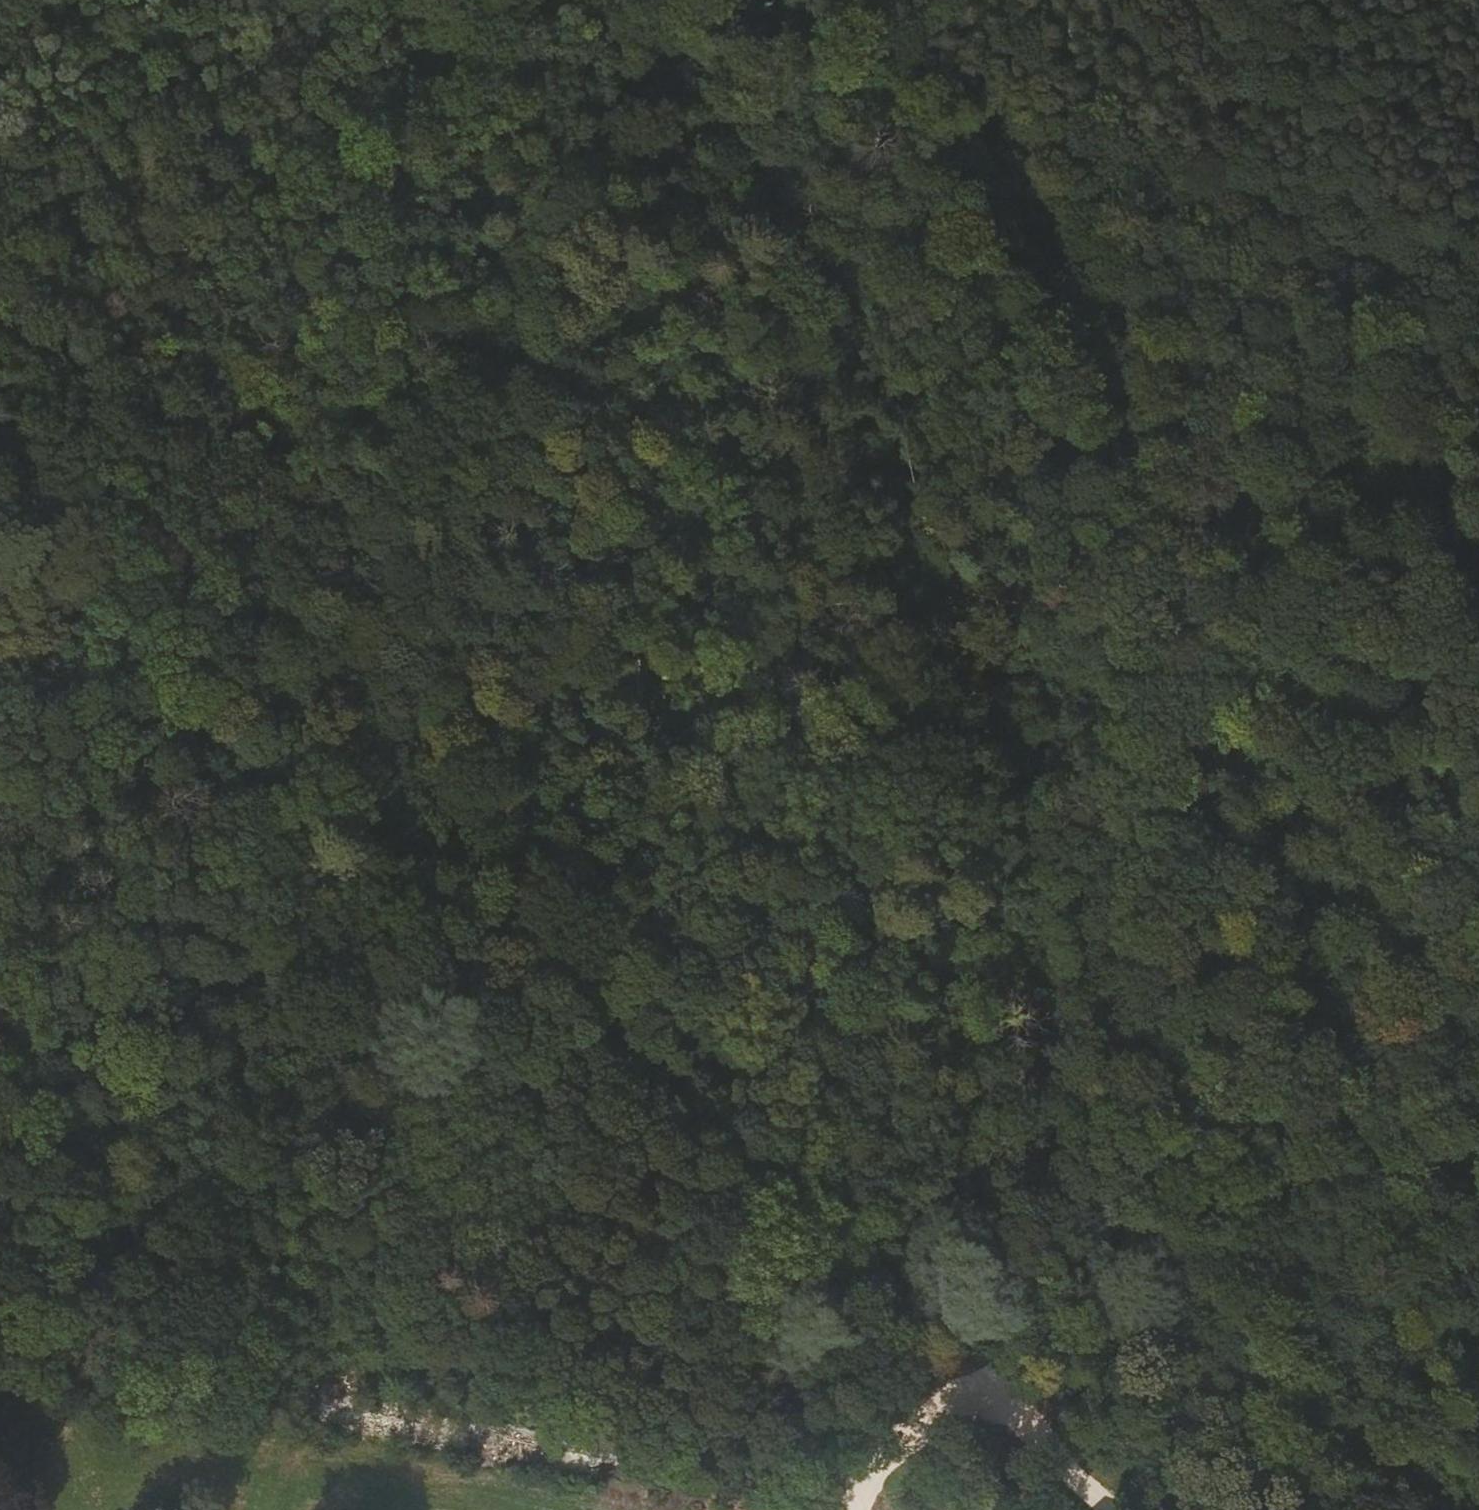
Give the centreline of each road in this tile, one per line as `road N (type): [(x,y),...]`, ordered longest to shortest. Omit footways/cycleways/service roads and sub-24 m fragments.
road 1 (track): [(646,1509),(361,1457),(305,1470),(285,1509)]

